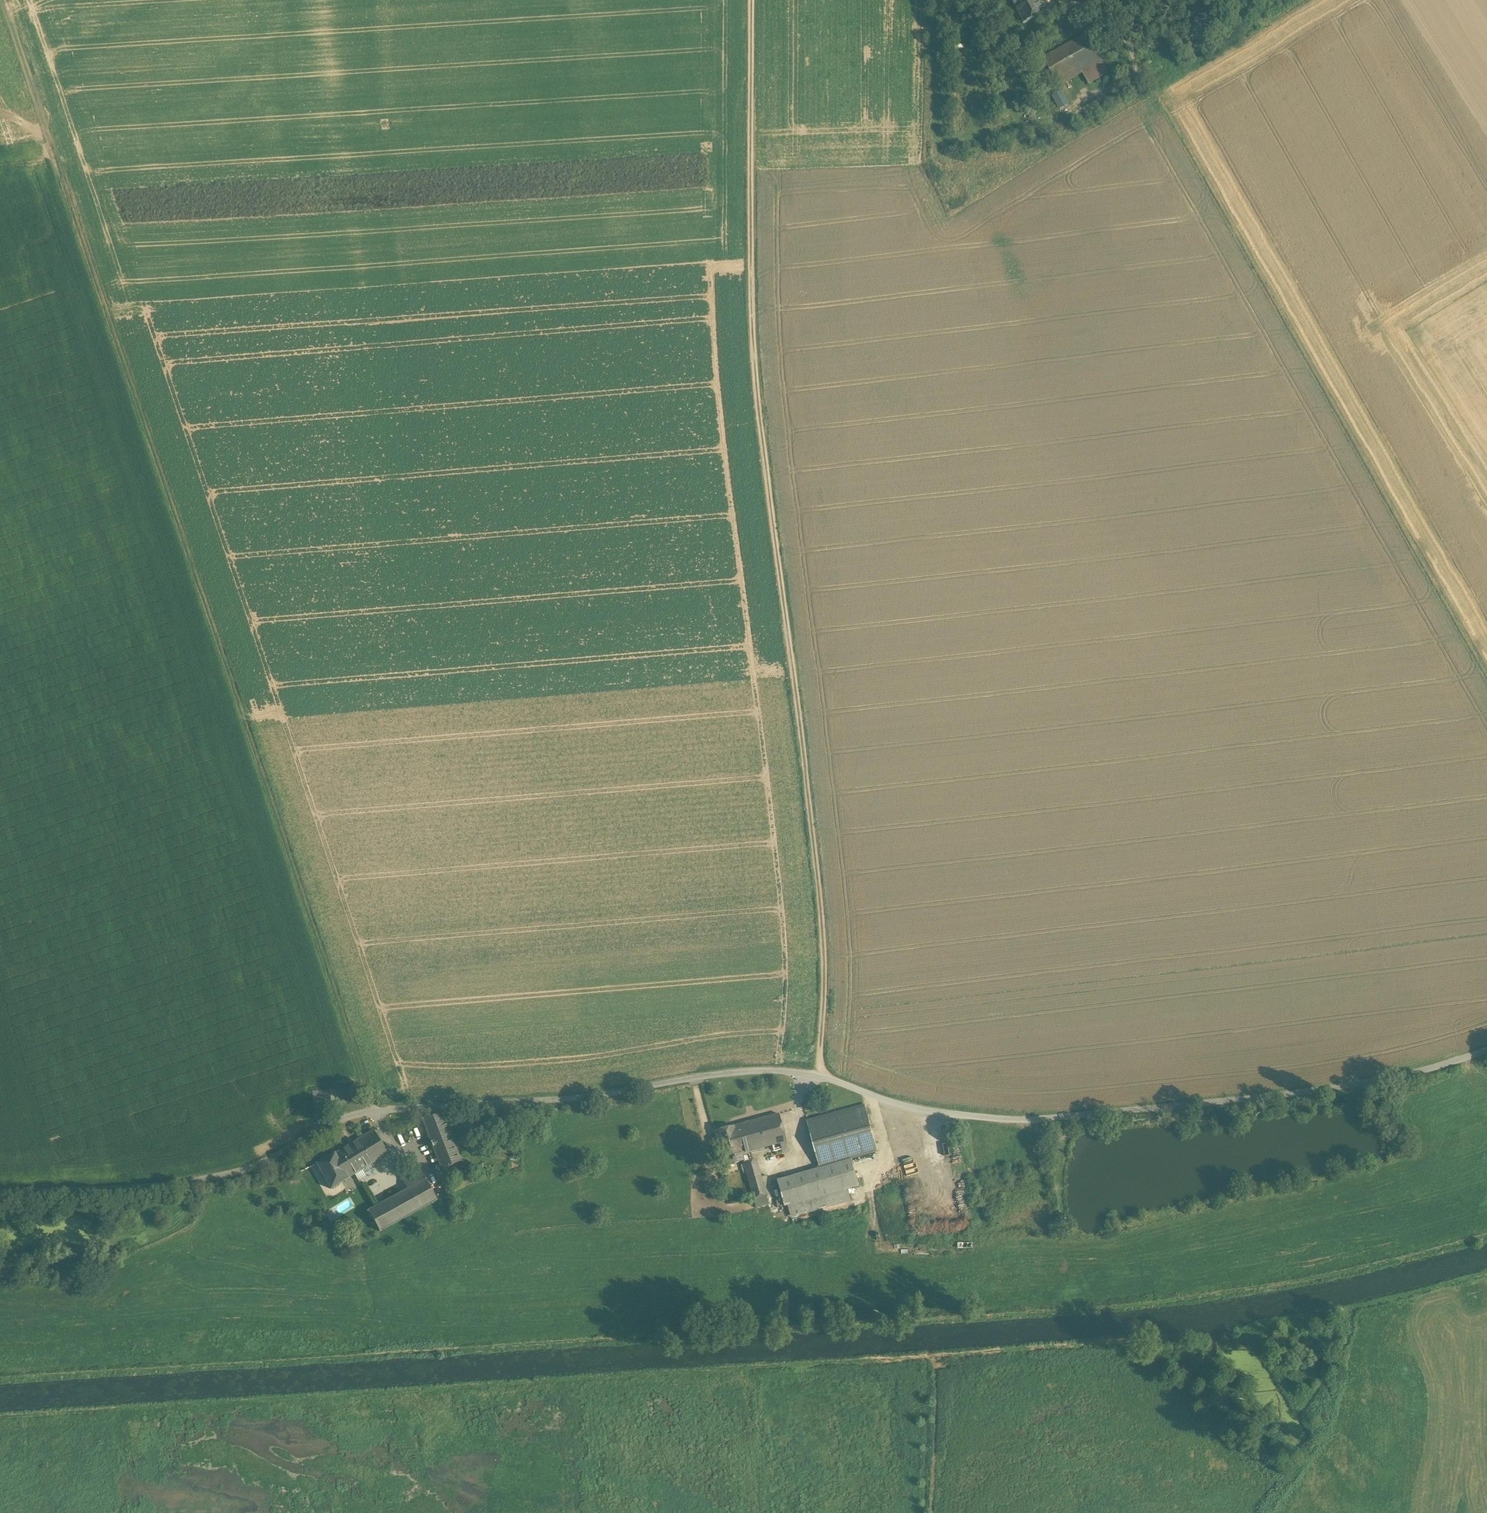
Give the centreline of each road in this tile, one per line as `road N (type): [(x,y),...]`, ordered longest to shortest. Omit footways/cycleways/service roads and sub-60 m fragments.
road 1 (unclassified): [(0,1192),(129,1189),(220,1176),(340,1120),(579,1098),(749,1070),(820,1073),(926,1110),(1049,1120),(1318,1094),(1486,1054)]
road 2 (track): [(375,1113),(4,0)]
road 3 (track): [(752,0),(756,394),(828,928),(820,1073)]

